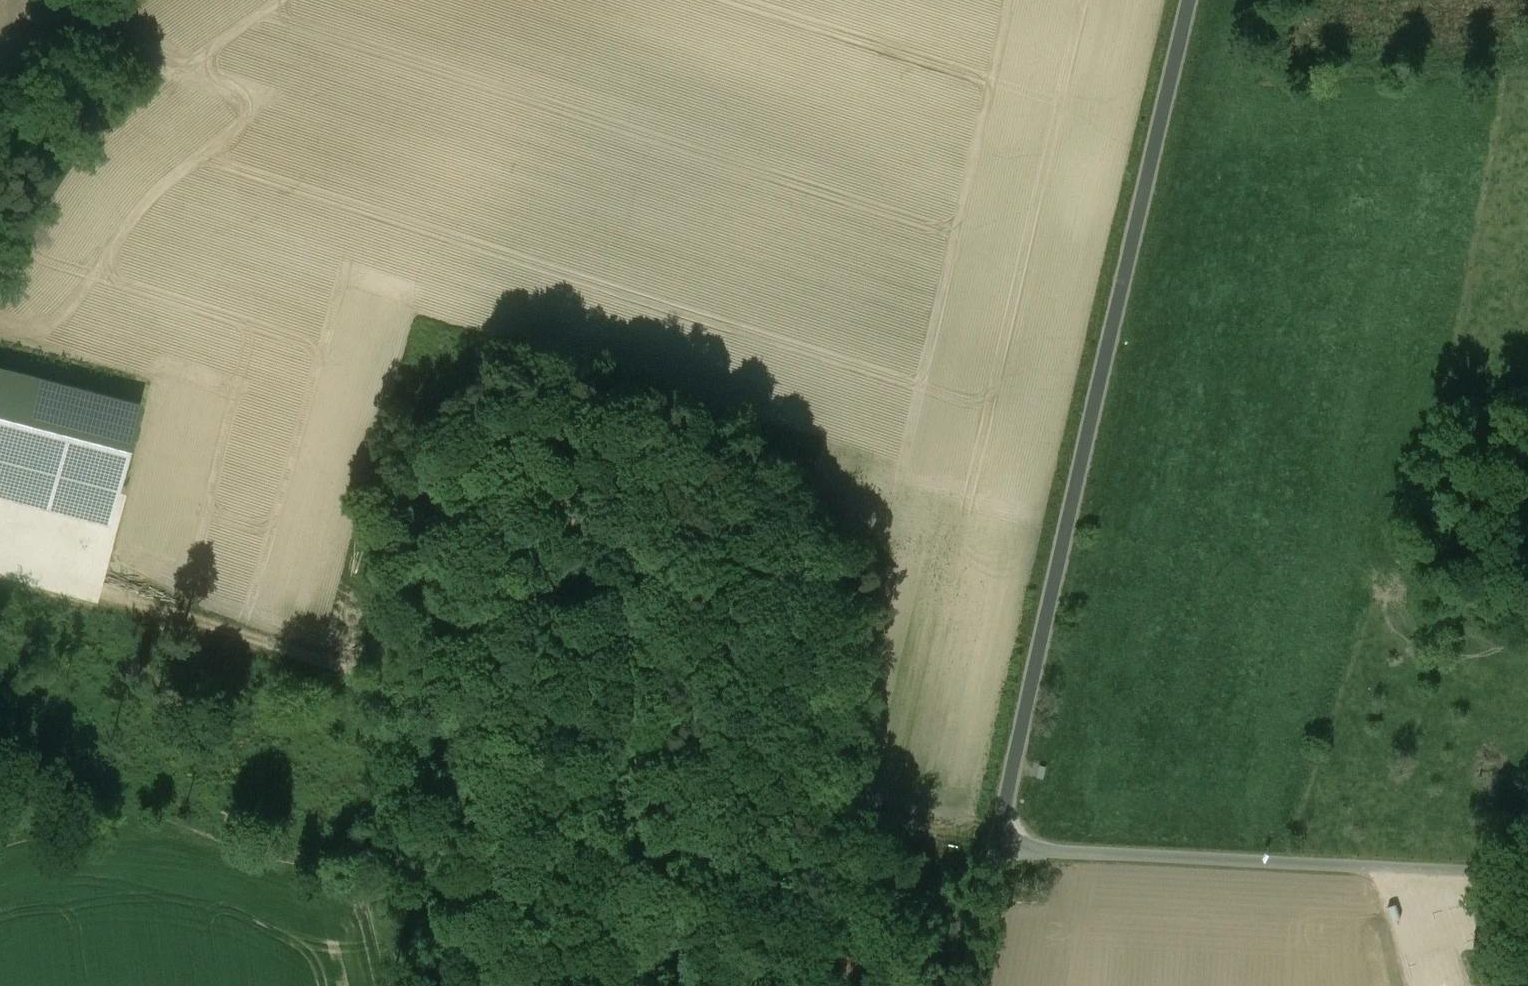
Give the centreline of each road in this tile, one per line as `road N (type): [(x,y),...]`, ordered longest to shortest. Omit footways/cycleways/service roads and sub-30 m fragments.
road 1 (unclassified): [(1190,0),(975,985)]

